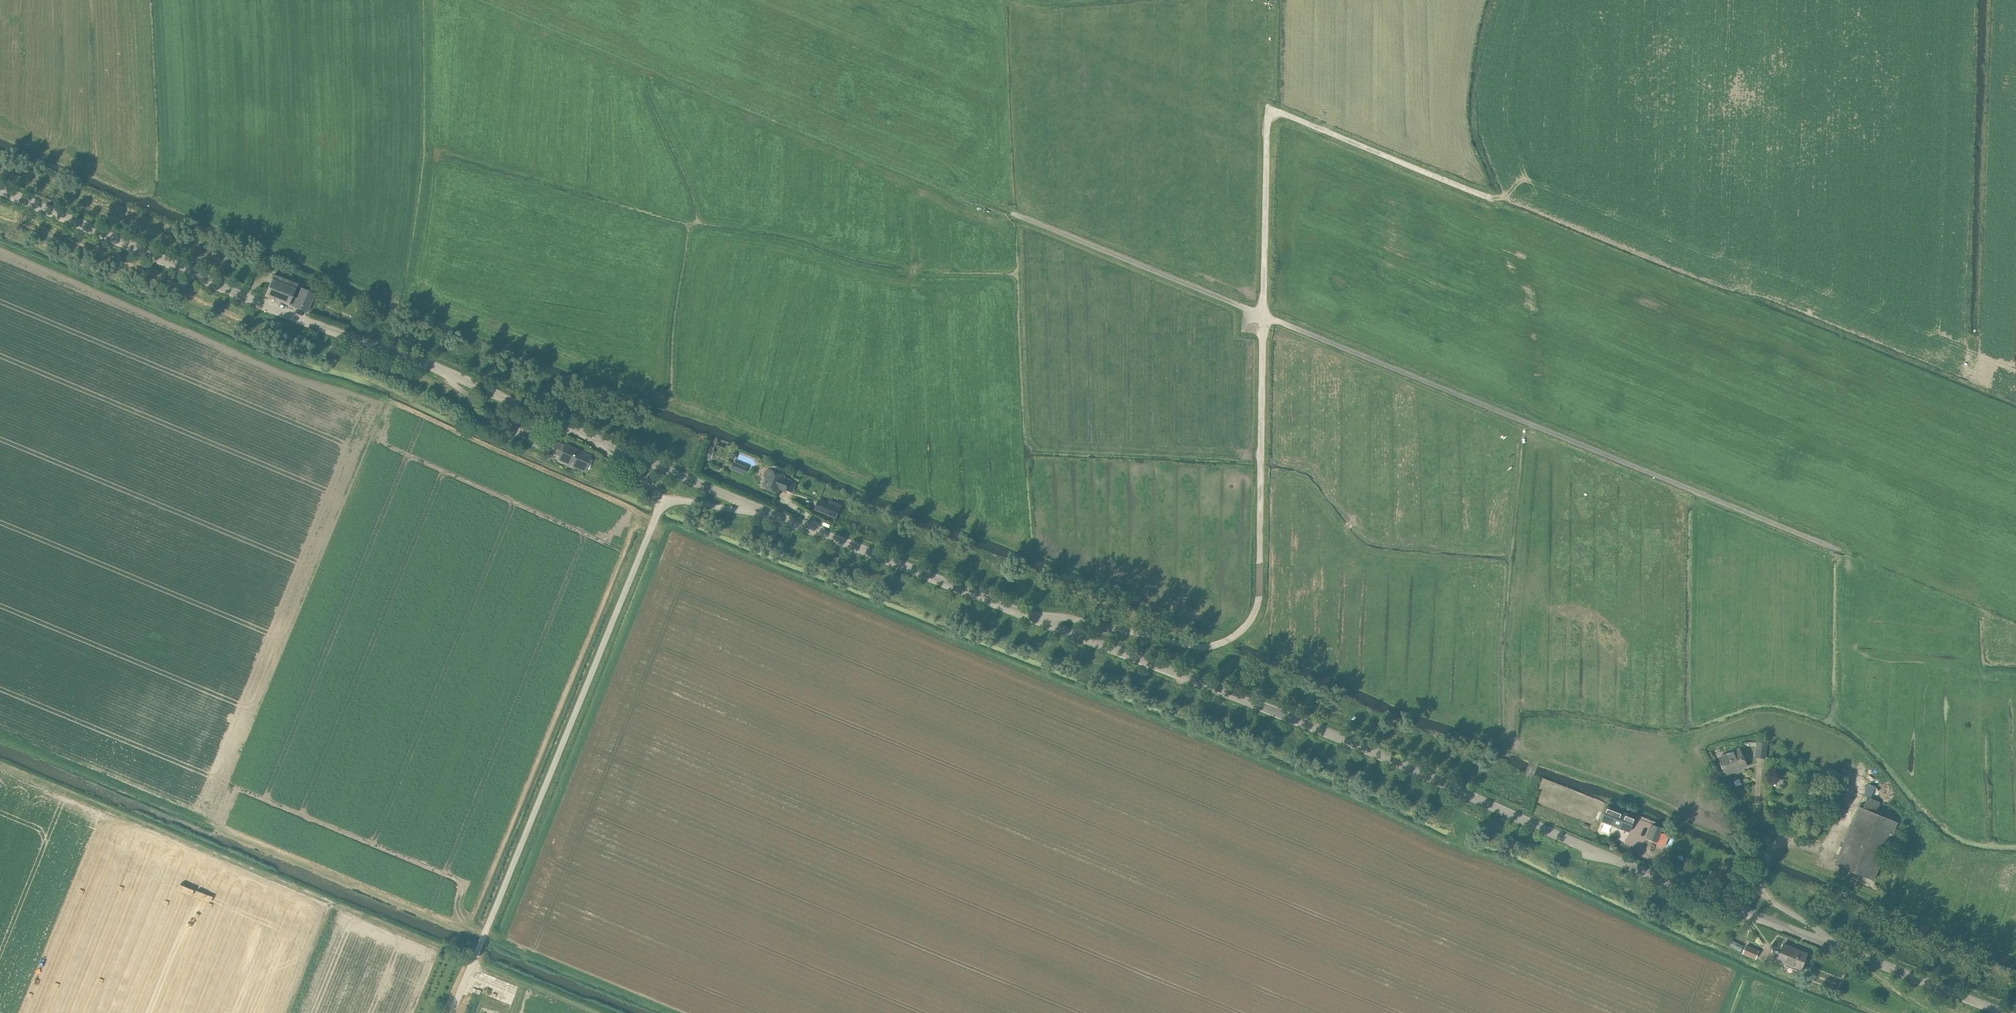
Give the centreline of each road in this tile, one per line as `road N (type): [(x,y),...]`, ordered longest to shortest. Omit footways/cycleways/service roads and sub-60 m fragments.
road 1 (tertiary): [(762,512),(1357,745),(1612,859),(2000,1012)]
road 2 (track): [(663,499),(1470,824),(1557,852),(1612,859)]
road 3 (track): [(680,1012),(0,737)]
road 4 (tertiary): [(0,190),(599,440)]
road 5 (track): [(0,764),(598,1012)]
road 6 (unclassified): [(452,1012),(663,499)]
road 7 (track): [(0,242),(281,366),(392,402)]
road 8 (track): [(0,217),(231,316)]
road 9 (tertiary): [(599,440),(762,512)]
road 10 (track): [(1078,689),(1086,666),(1201,684)]

